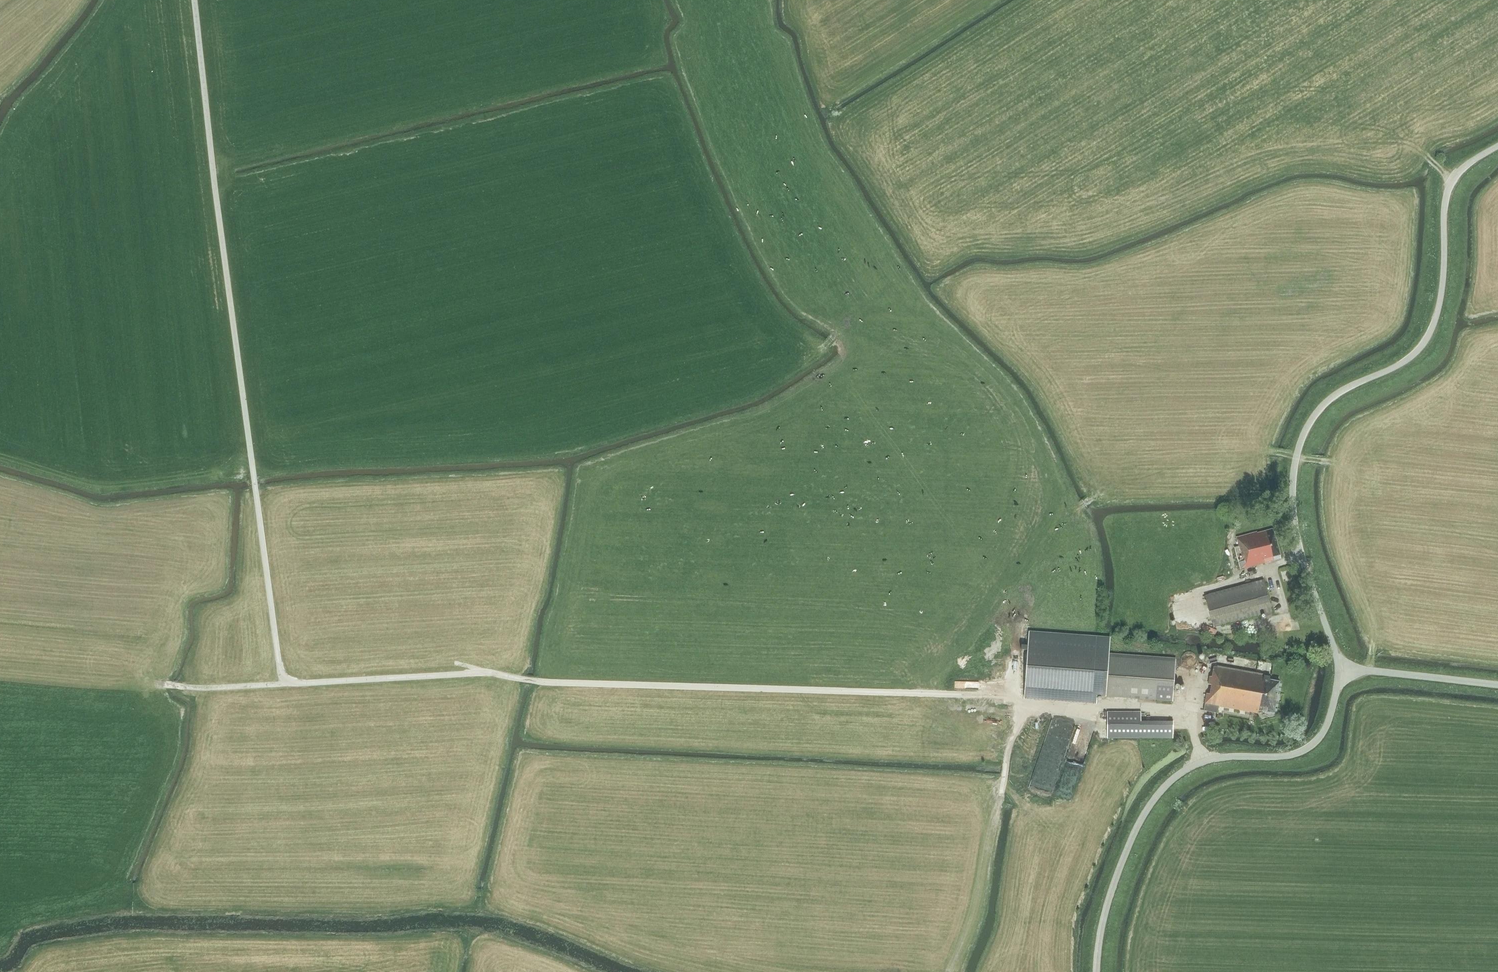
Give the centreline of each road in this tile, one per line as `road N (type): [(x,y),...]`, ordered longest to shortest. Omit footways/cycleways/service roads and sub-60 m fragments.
road 1 (track): [(1185,712),(1020,704),(1018,695),(552,681),(485,671),(168,684)]
road 2 (track): [(283,684),(194,0)]
road 3 (unclassified): [(1339,670),(1297,540),(1292,487),(1301,439),(1332,397),(1423,344),(1440,300),(1447,189),(1458,171),(1497,145)]
road 4 (unclassified): [(1096,971),(1119,871),(1162,789),(1217,758),(1301,753),(1328,724),(1339,670)]
road 5 (unclassified): [(1339,670),(1497,685)]

